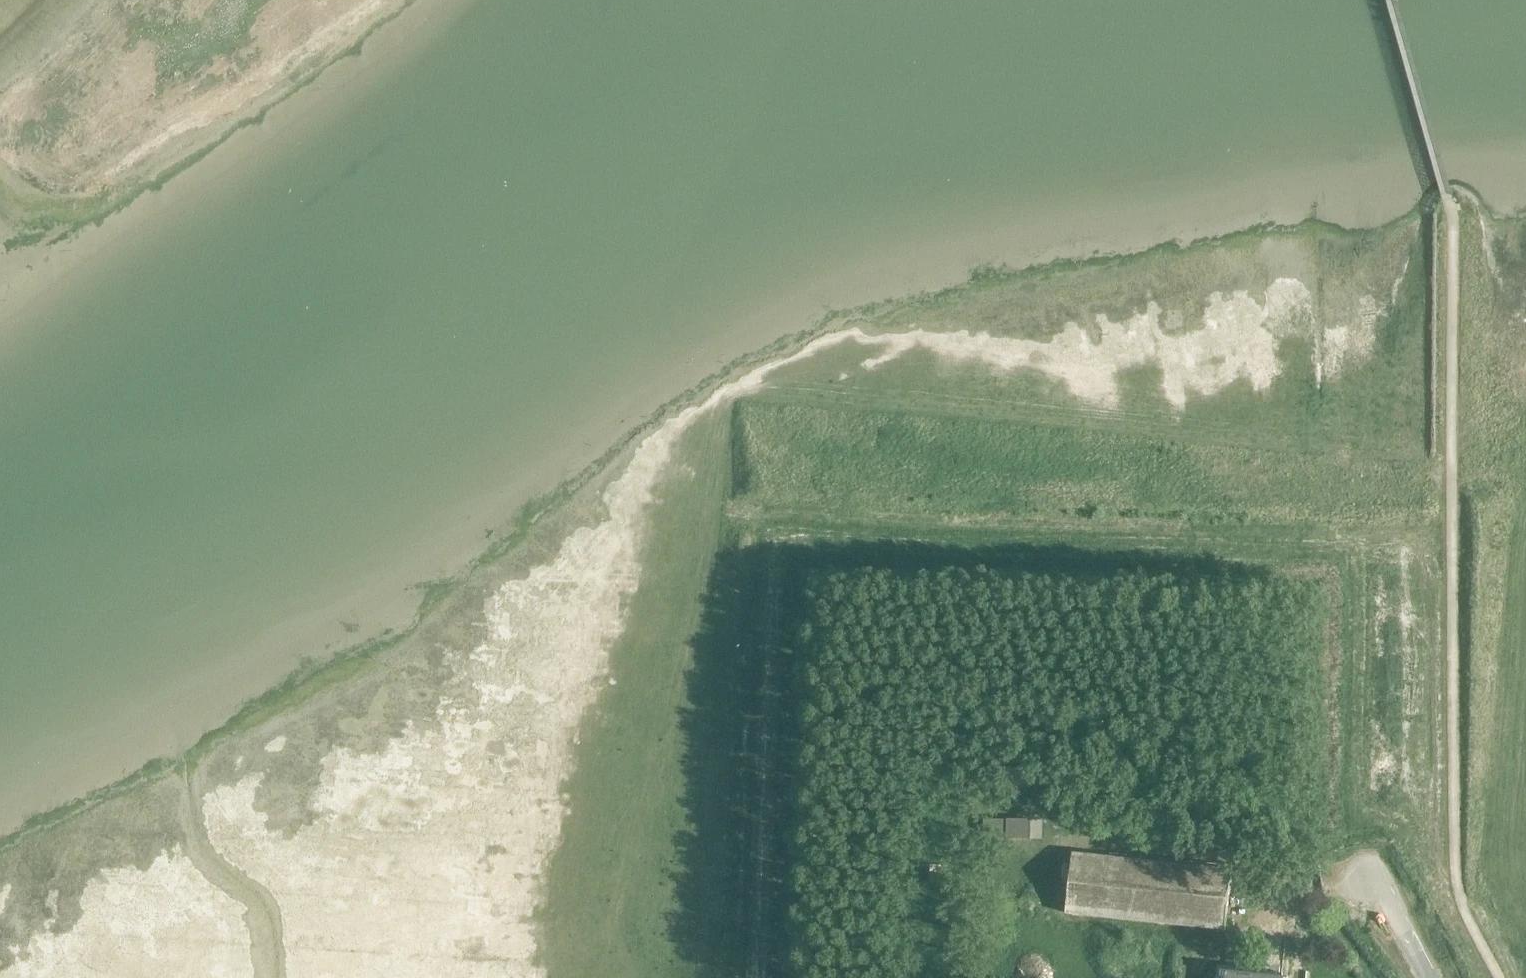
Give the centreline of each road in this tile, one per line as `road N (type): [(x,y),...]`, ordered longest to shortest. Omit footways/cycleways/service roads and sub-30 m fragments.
road 1 (unclassified): [(1426,977),(1402,923),(1377,891),(1349,878)]

